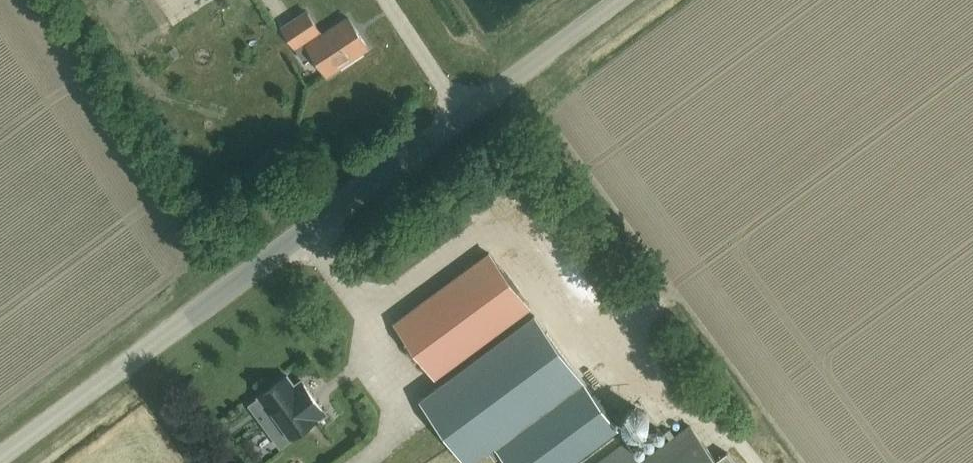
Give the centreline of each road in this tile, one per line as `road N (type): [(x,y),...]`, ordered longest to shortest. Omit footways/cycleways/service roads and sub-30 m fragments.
road 1 (unclassified): [(9,462),(634,0)]

